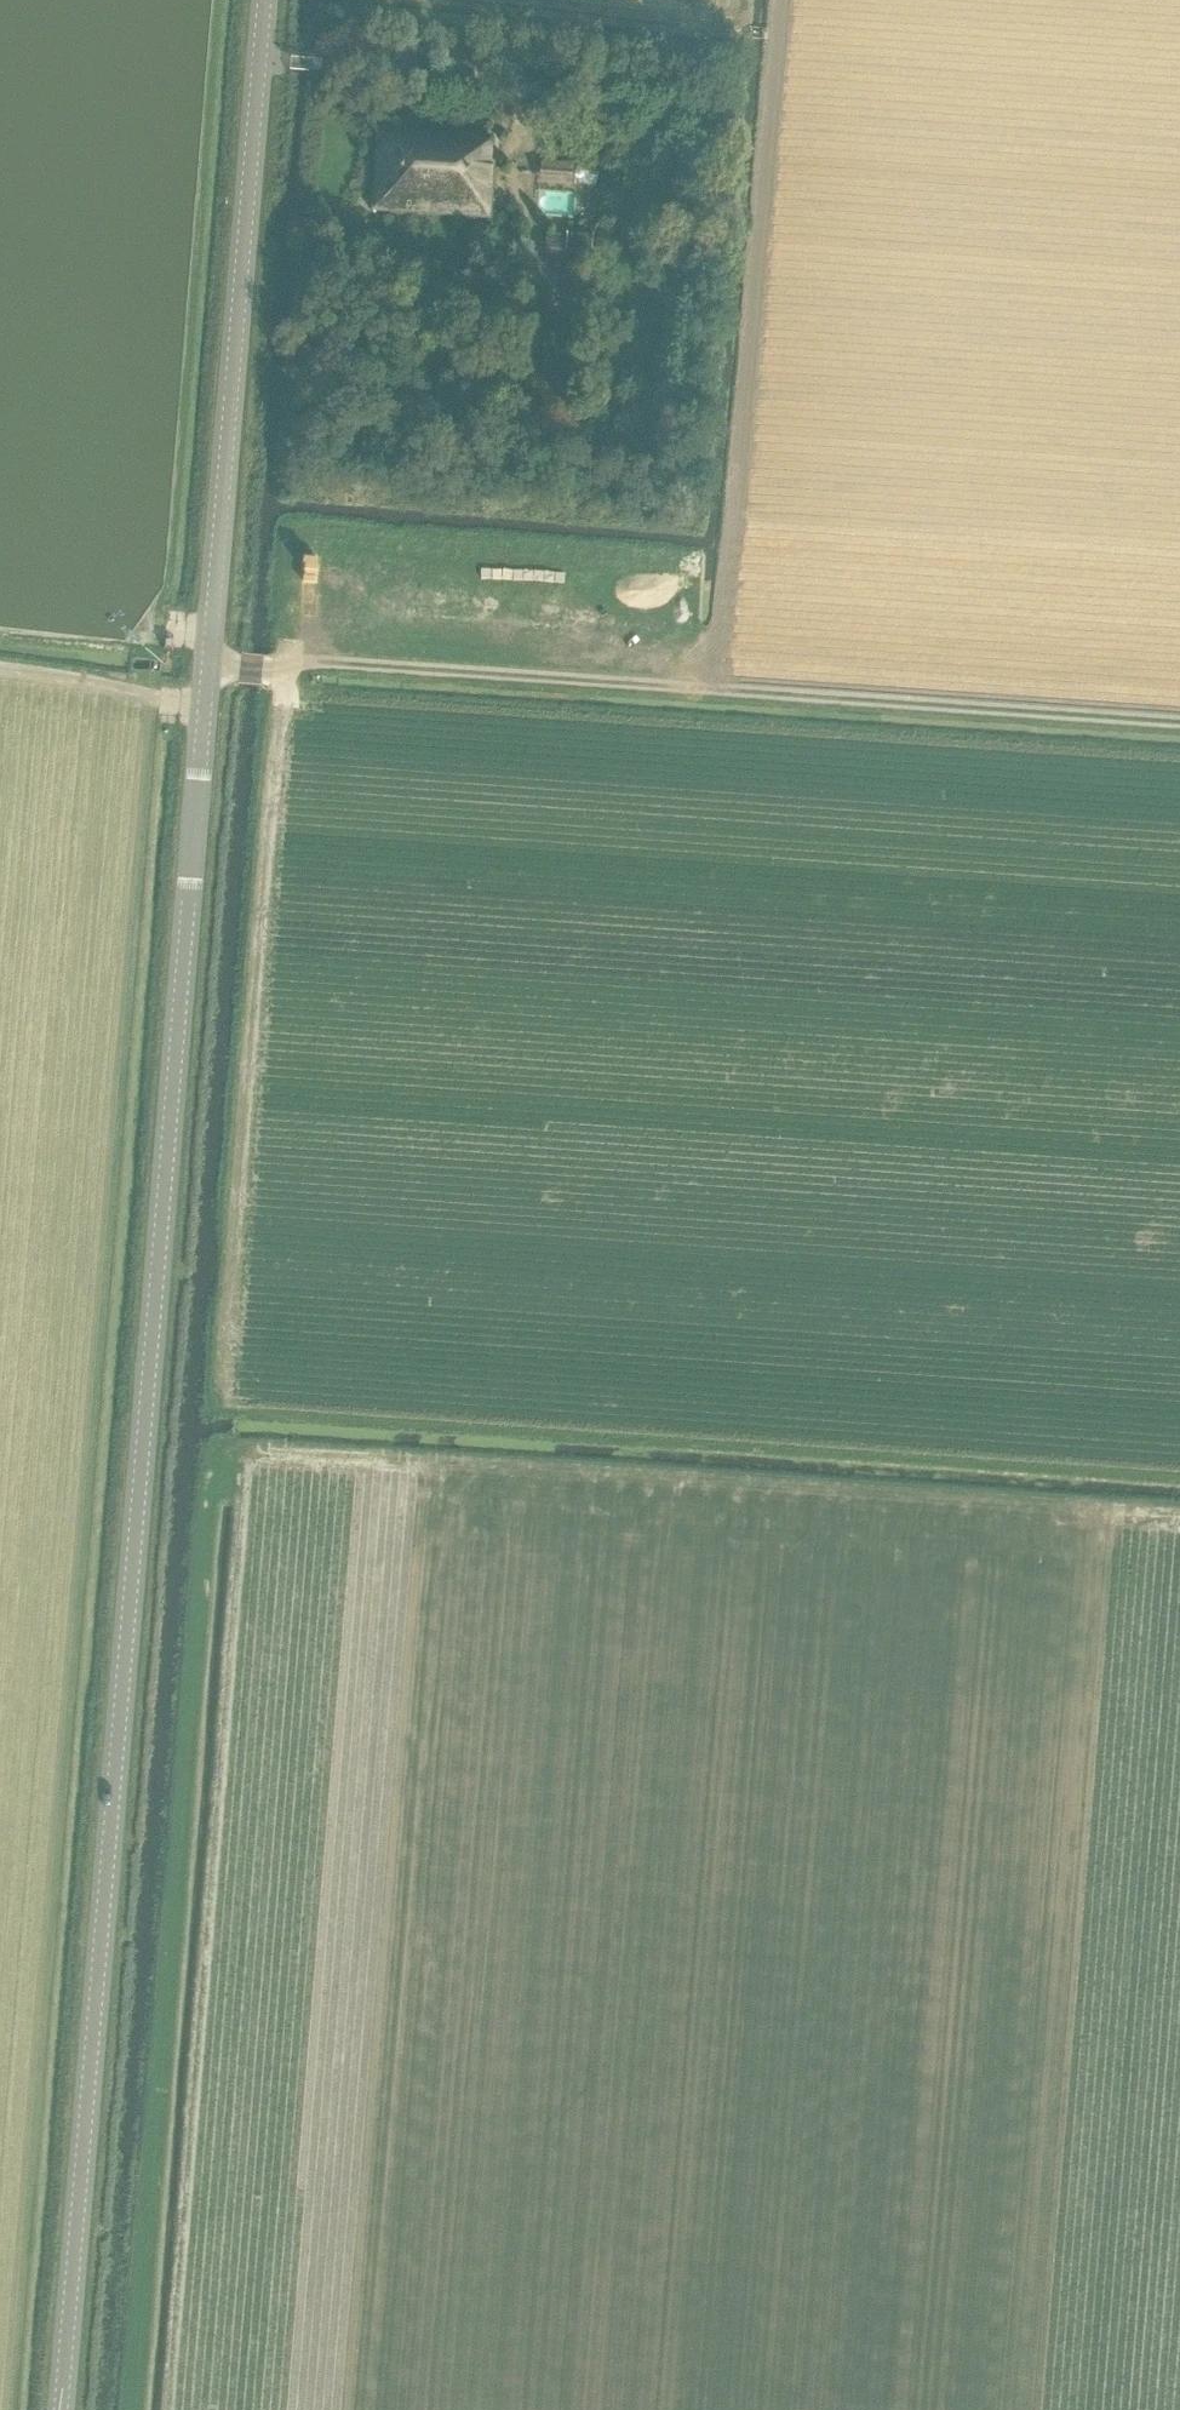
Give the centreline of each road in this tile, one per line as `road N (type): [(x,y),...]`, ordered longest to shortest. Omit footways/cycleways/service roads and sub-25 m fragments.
road 1 (unclassified): [(67,2409),(139,1483),(270,0)]

